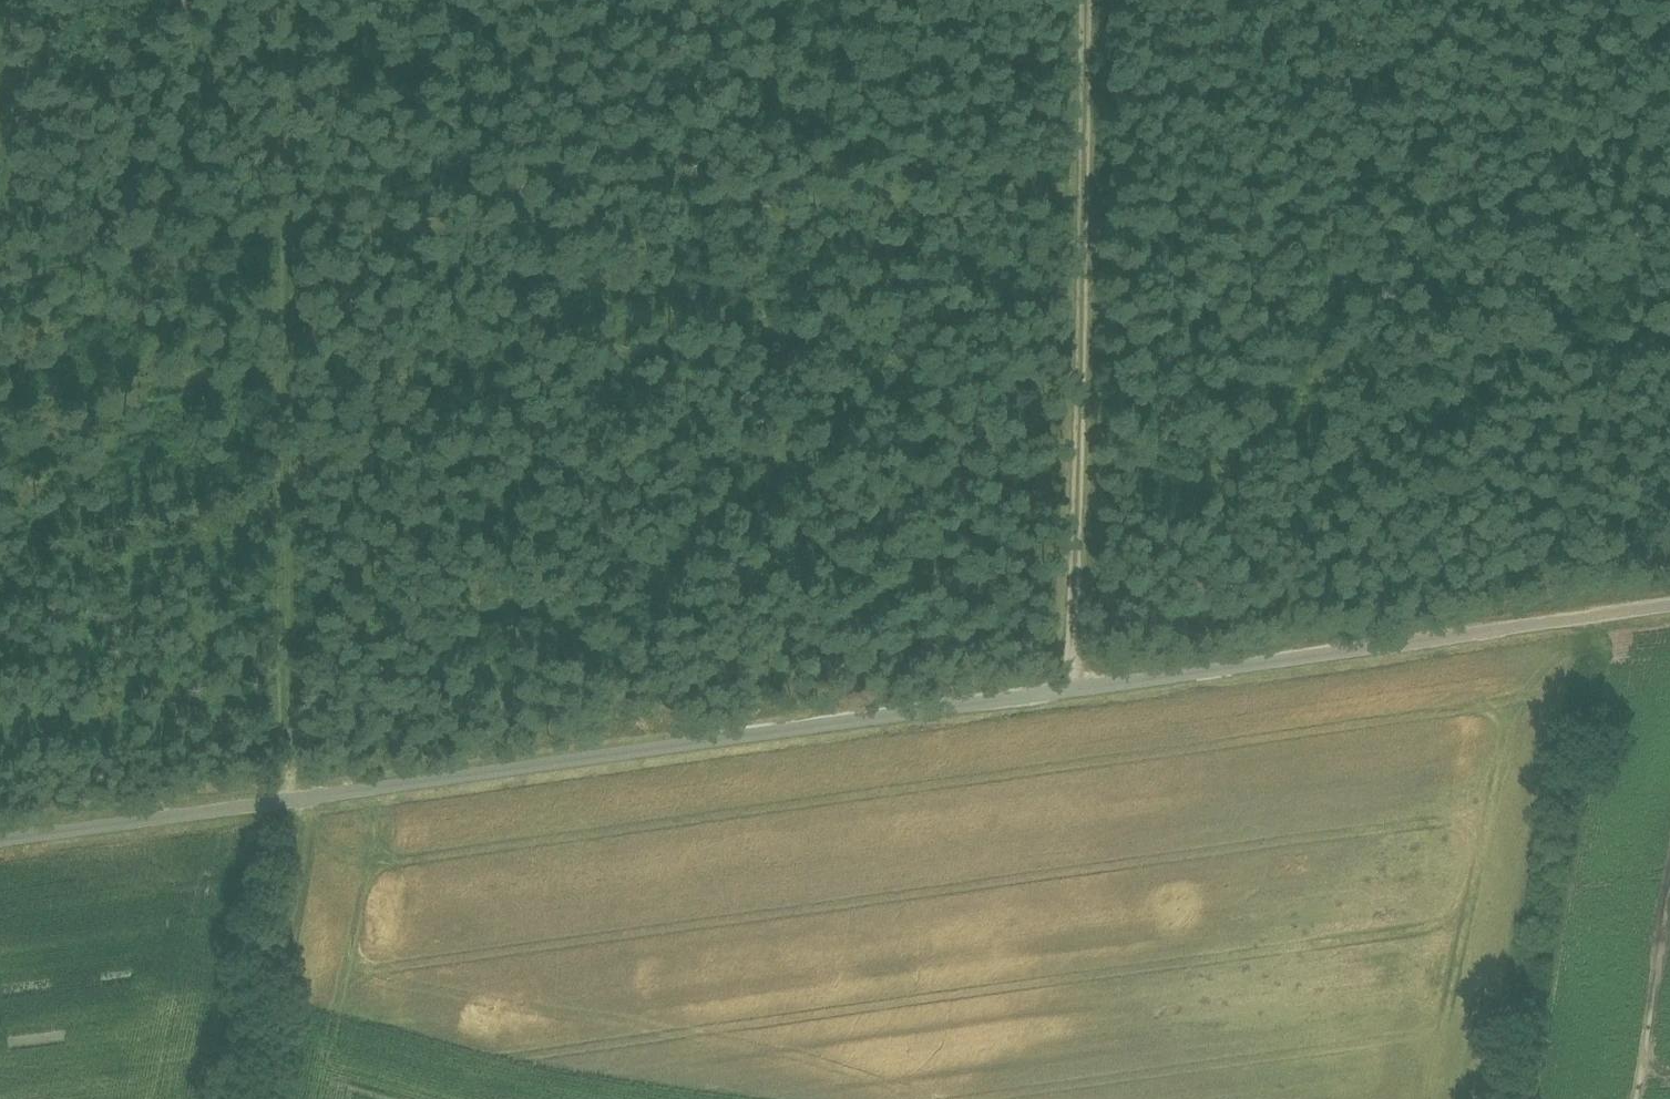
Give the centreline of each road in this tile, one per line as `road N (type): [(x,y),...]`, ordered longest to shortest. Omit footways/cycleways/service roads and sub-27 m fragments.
road 1 (track): [(0,840),(1669,597)]
road 2 (track): [(1073,684),(1092,0)]
road 3 (track): [(255,1098),(318,794)]

